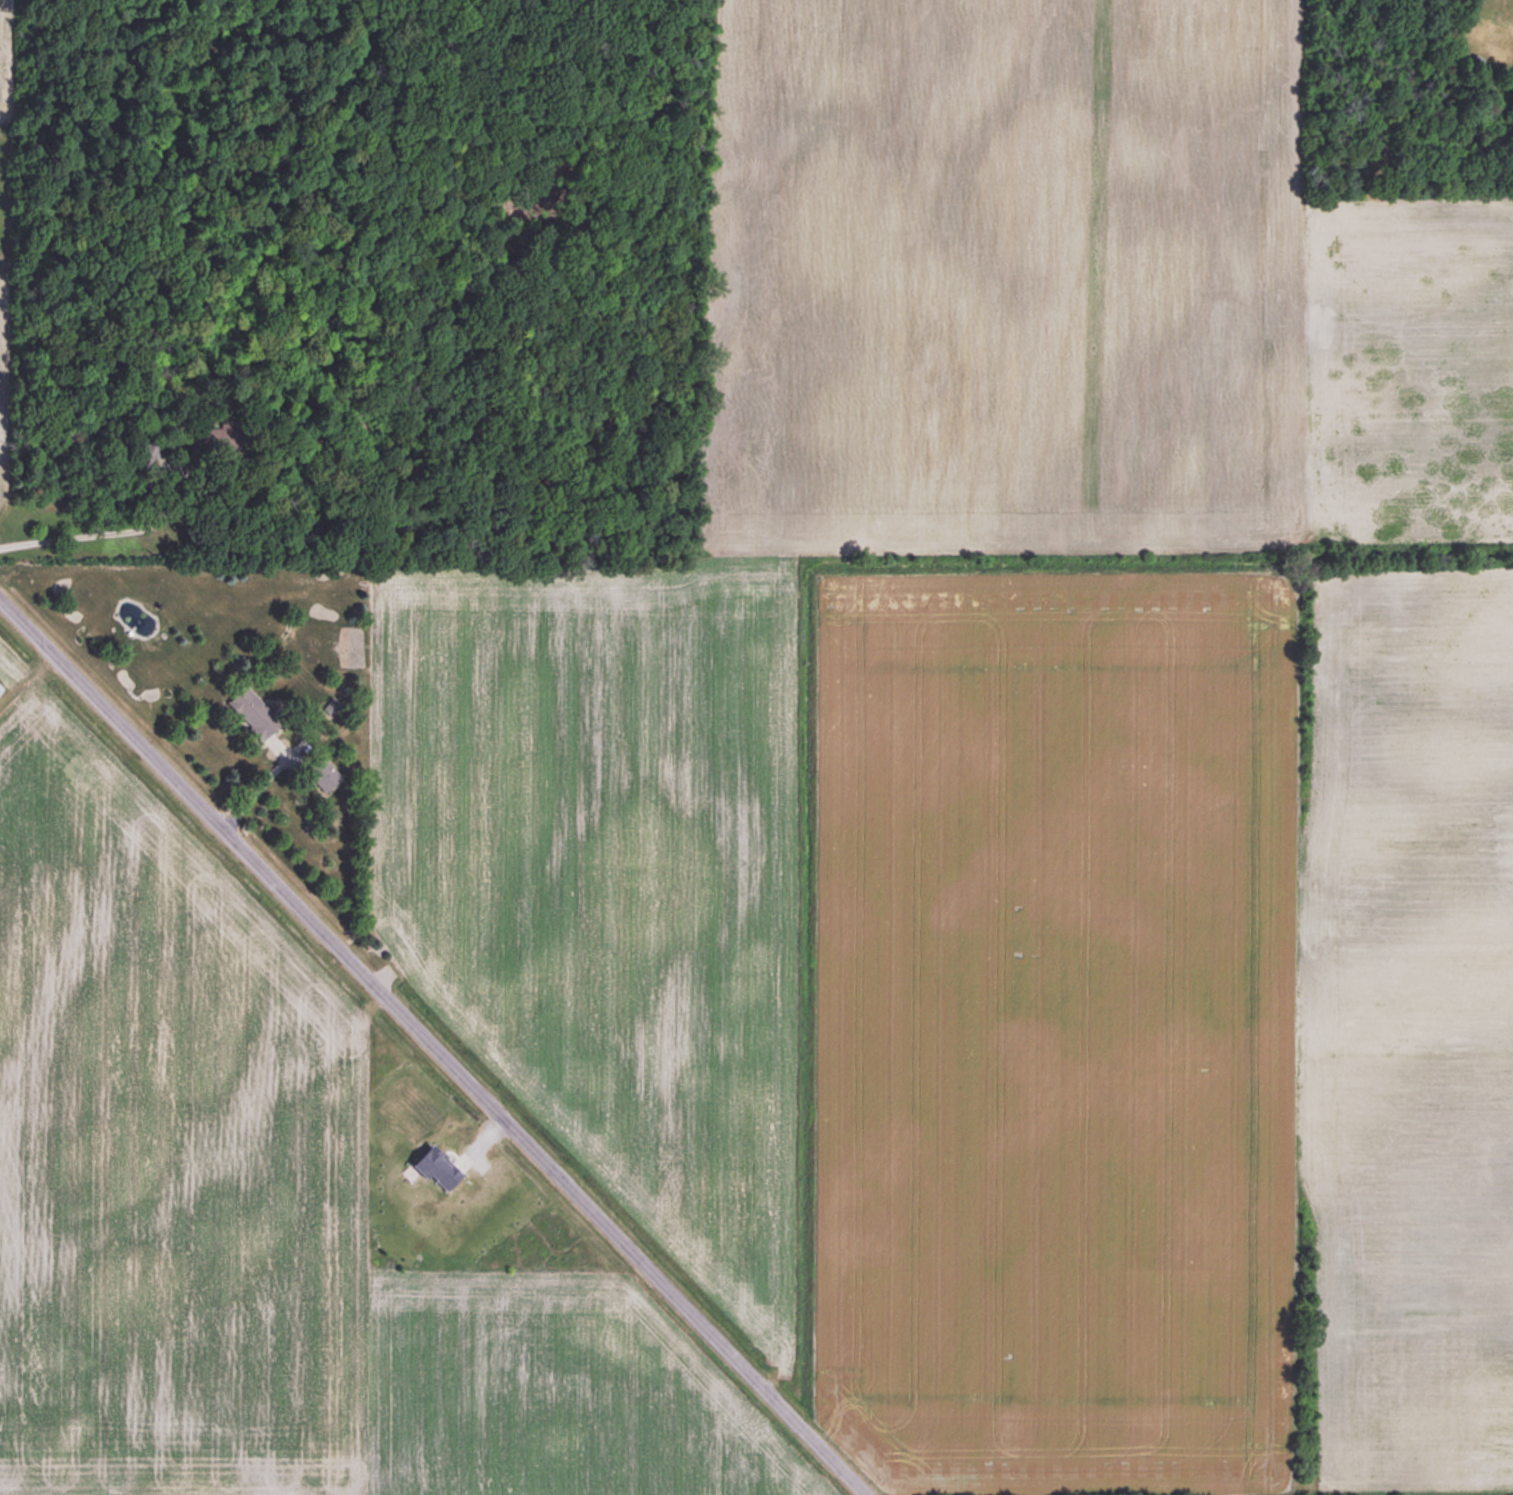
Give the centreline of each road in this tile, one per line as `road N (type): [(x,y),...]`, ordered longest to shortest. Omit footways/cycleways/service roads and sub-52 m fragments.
road 1 (residential): [(871,1494),(0,594)]

